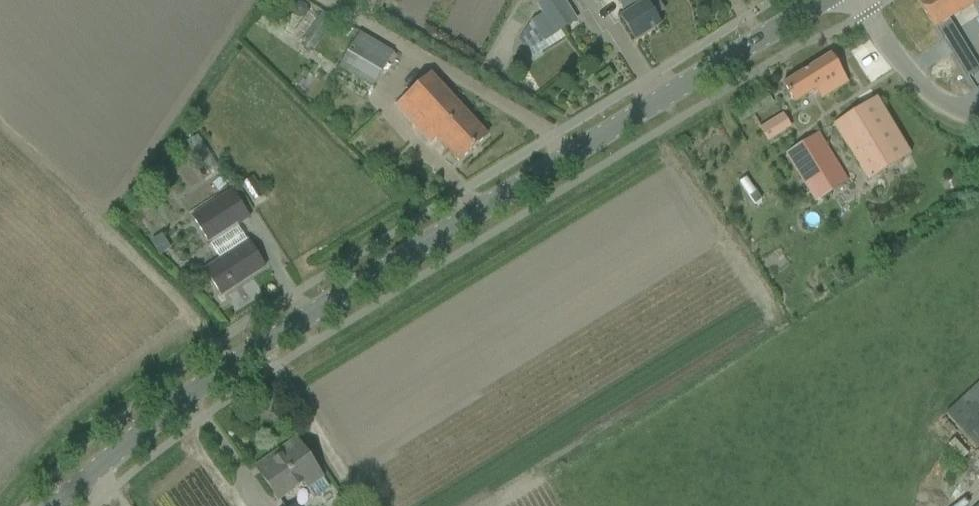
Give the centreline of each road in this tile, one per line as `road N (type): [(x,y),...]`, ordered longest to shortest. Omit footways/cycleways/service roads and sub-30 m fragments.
road 1 (tertiary): [(58,505),(267,342),(829,0)]
road 2 (unclassified): [(978,112),(922,89),(877,40),(855,0)]

